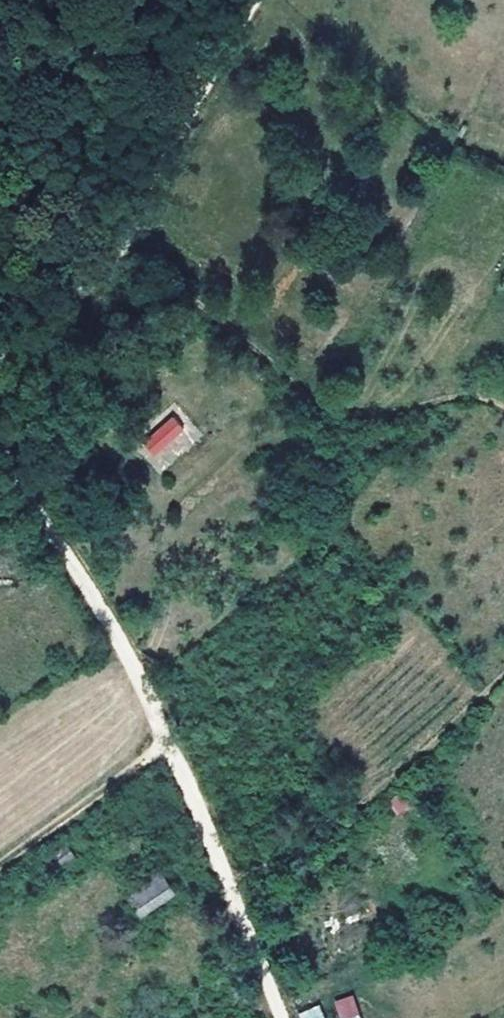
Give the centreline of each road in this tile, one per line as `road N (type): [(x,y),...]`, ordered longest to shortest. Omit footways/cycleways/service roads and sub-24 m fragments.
road 1 (track): [(0,447),(128,654),(173,745),(284,1017)]
road 2 (track): [(0,366),(111,235),(259,0)]
road 3 (track): [(503,393),(315,390),(111,235)]
road 4 (track): [(173,745),(0,865)]

